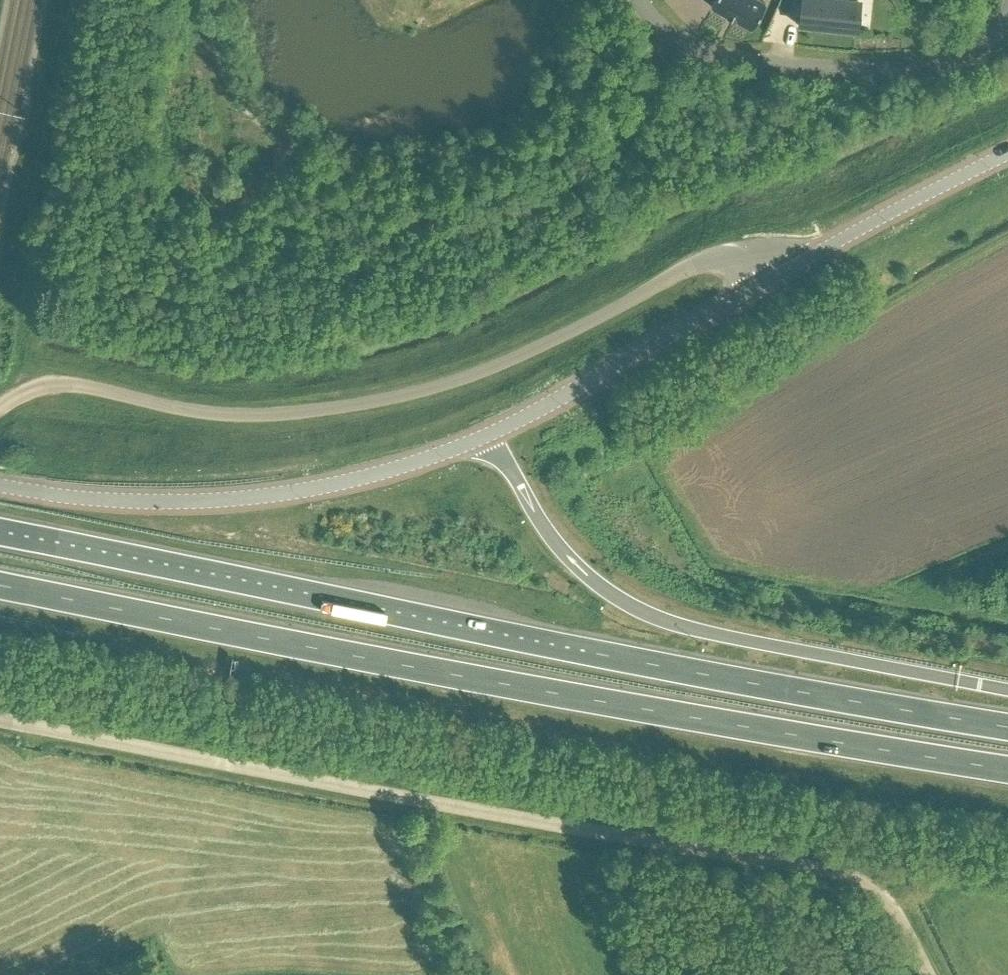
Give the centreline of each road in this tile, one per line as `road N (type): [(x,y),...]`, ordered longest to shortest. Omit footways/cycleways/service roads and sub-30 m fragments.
road 1 (trunk): [(1007,729),(0,530)]
road 2 (trunk): [(0,584),(604,703),(1007,770)]
road 3 (unclassified): [(0,717),(851,873),(888,898),(927,974)]
road 4 (tertiary): [(0,484),(103,499),(199,500),(356,480),(489,433),(782,271)]
road 5 (unclassified): [(782,271),(755,254),(715,255),(488,368),(368,403),(249,415),(60,386),(0,410)]
road 6 (residential): [(954,63),(860,70),(732,58),(682,44),(639,0)]
road 7 (tertiary): [(782,271),(1007,153)]

